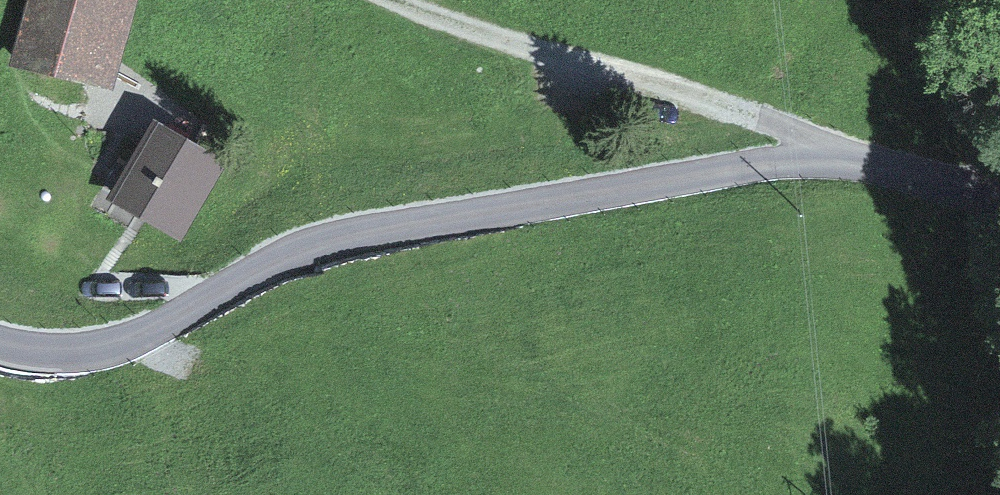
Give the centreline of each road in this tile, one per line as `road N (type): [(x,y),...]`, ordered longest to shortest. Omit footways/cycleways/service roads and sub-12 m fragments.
road 1 (unclassified): [(0,347),(71,357),(106,350),(323,241),(767,163),(847,159),(962,193),(999,178)]
road 2 (track): [(847,159),(808,138),(384,0)]

